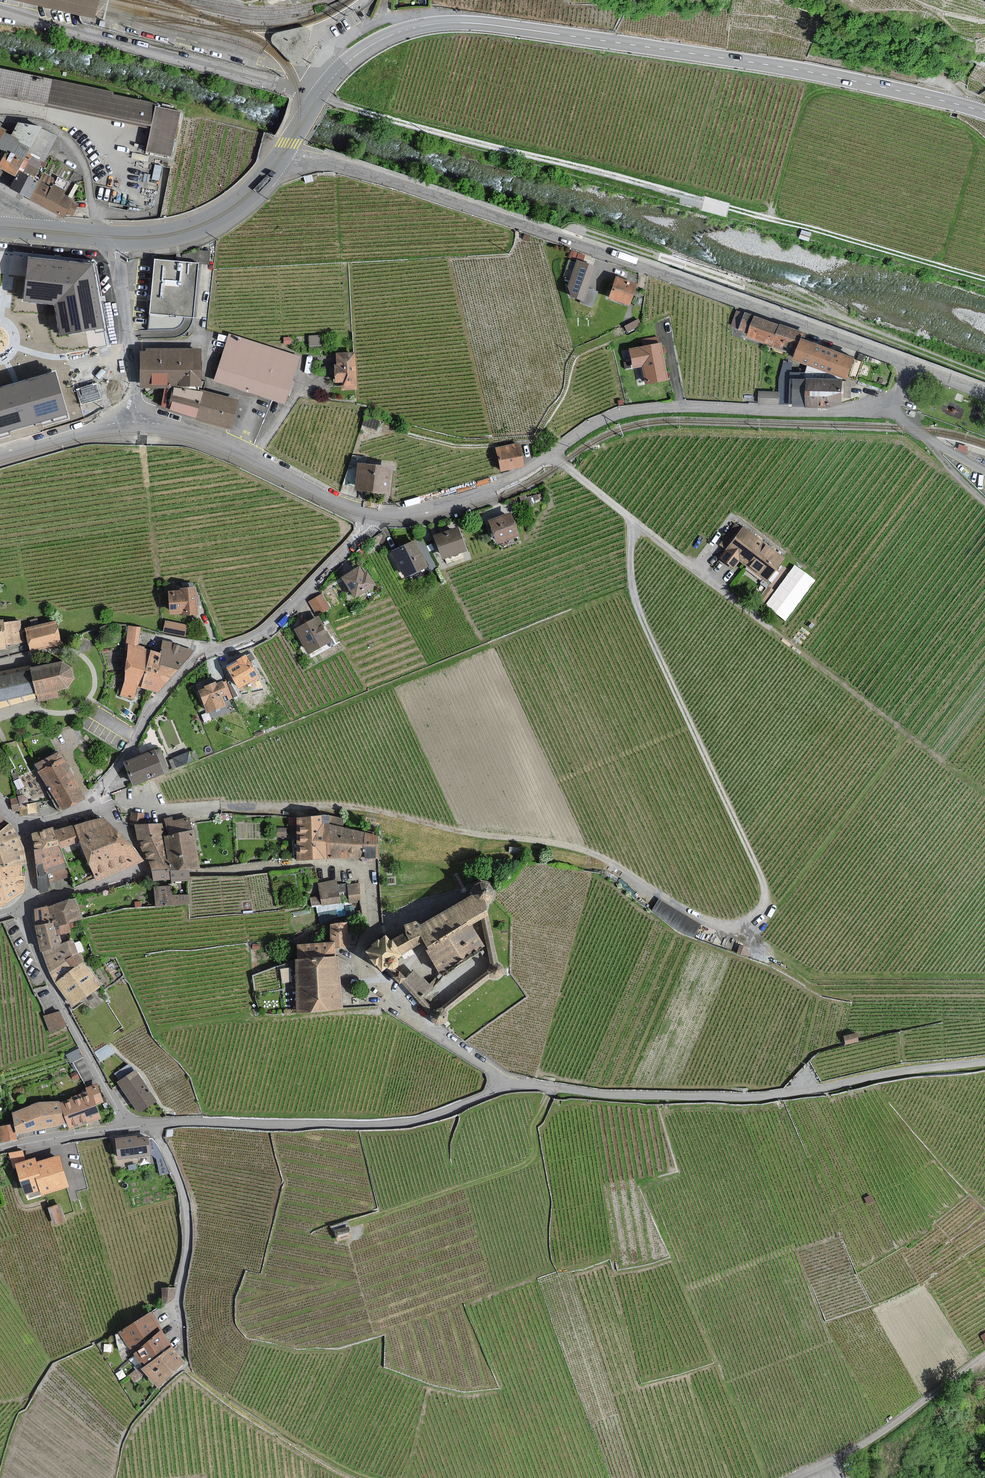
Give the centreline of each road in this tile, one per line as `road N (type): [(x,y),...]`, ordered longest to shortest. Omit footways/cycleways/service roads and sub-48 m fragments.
road 1 (track): [(636,521),(638,600),(763,877),(767,900),(751,924),(704,921),(590,852),(554,843),(468,834),(358,808),(103,808)]
road 2 (primary): [(984,114),(831,77),(469,24),(423,26),(379,41),(343,67),(314,104)]
road 3 (track): [(330,101),(984,278)]
road 4 (unclassified): [(282,157),(390,181),(917,367)]
road 5 (residential): [(378,513),(418,511),(491,487),(617,415),(656,408),(845,411),(887,401),(917,367)]
road 6 (track): [(984,792),(551,454)]
road 7 (unclassified): [(984,1062),(746,1098),(606,1094),(505,1080)]
road 8 (residential): [(95,797),(184,670),(277,623),(378,513)]
road 9 (unclassified): [(505,1080),(461,1106),(401,1123),(152,1125)]
road 10 (residential): [(314,104),(0,10)]
road 11 (track): [(858,326),(576,228),(571,242)]
road 12 (track): [(553,1088),(531,1161),(339,1227)]
road 13 (unclassified): [(189,875),(324,863),(361,873),(372,915),(364,971)]
road 14 (residential): [(136,422),(210,438),(378,513)]
road 15 (track): [(350,1477),(200,1382),(189,1371),(177,1321)]
road 16 (residential): [(127,1127),(41,965),(30,905)]
road 17 (unclassified): [(795,1477),(931,1401),(984,1356)]
road 18 (track): [(984,376),(858,326),(786,285)]
road 19 (primary): [(282,157),(215,219),(166,236),(115,238)]
road 20 (residential): [(115,238),(136,422)]
road 21 (unclassified): [(505,1080),(434,1034),(364,971)]
road 22 (residential): [(0,453),(136,422)]
road 23 (track): [(188,1366),(132,1422),(114,1477)]
road 24 (residential): [(127,1127),(0,1149)]
road 25 (residential): [(145,868),(30,905)]

